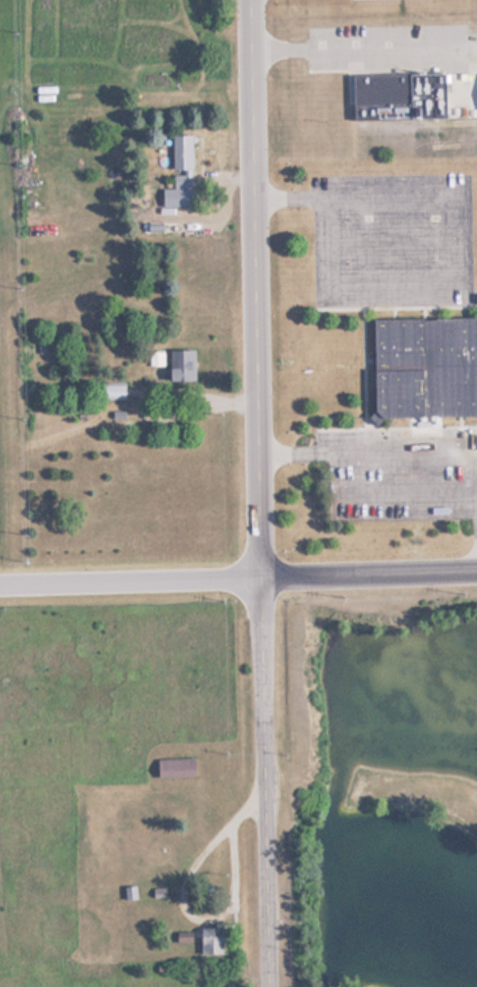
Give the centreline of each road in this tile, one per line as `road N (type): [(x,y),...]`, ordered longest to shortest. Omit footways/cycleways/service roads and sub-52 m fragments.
road 1 (residential): [(269,986),(253,0)]
road 2 (residential): [(476,573),(262,579)]

